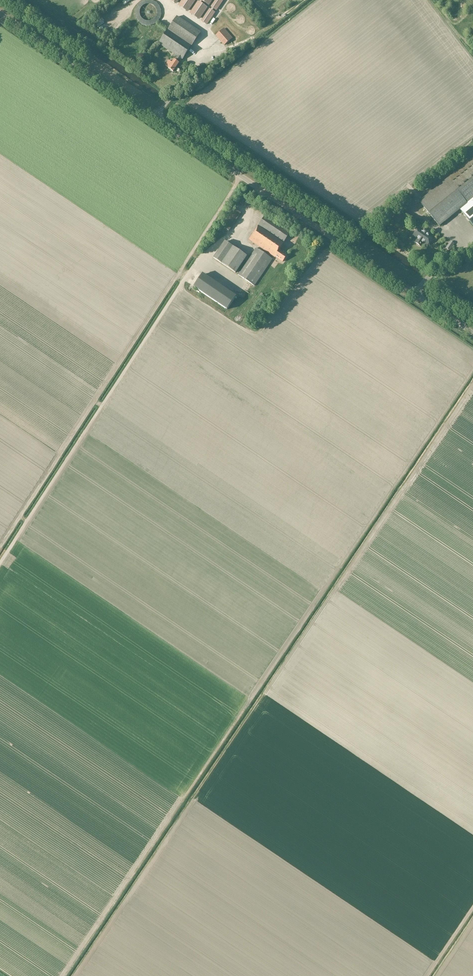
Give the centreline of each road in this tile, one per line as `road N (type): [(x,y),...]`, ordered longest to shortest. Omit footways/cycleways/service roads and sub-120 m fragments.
road 1 (unclassified): [(472,333),(0,13)]

